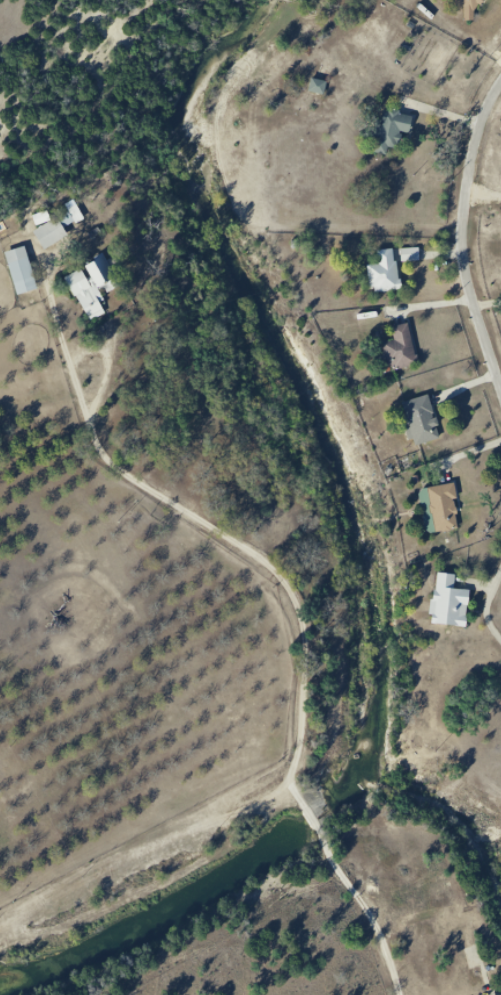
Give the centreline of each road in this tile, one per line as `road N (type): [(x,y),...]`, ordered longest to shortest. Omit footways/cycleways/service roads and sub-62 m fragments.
road 1 (residential): [(500,378),(465,233),(479,135),(500,82)]

